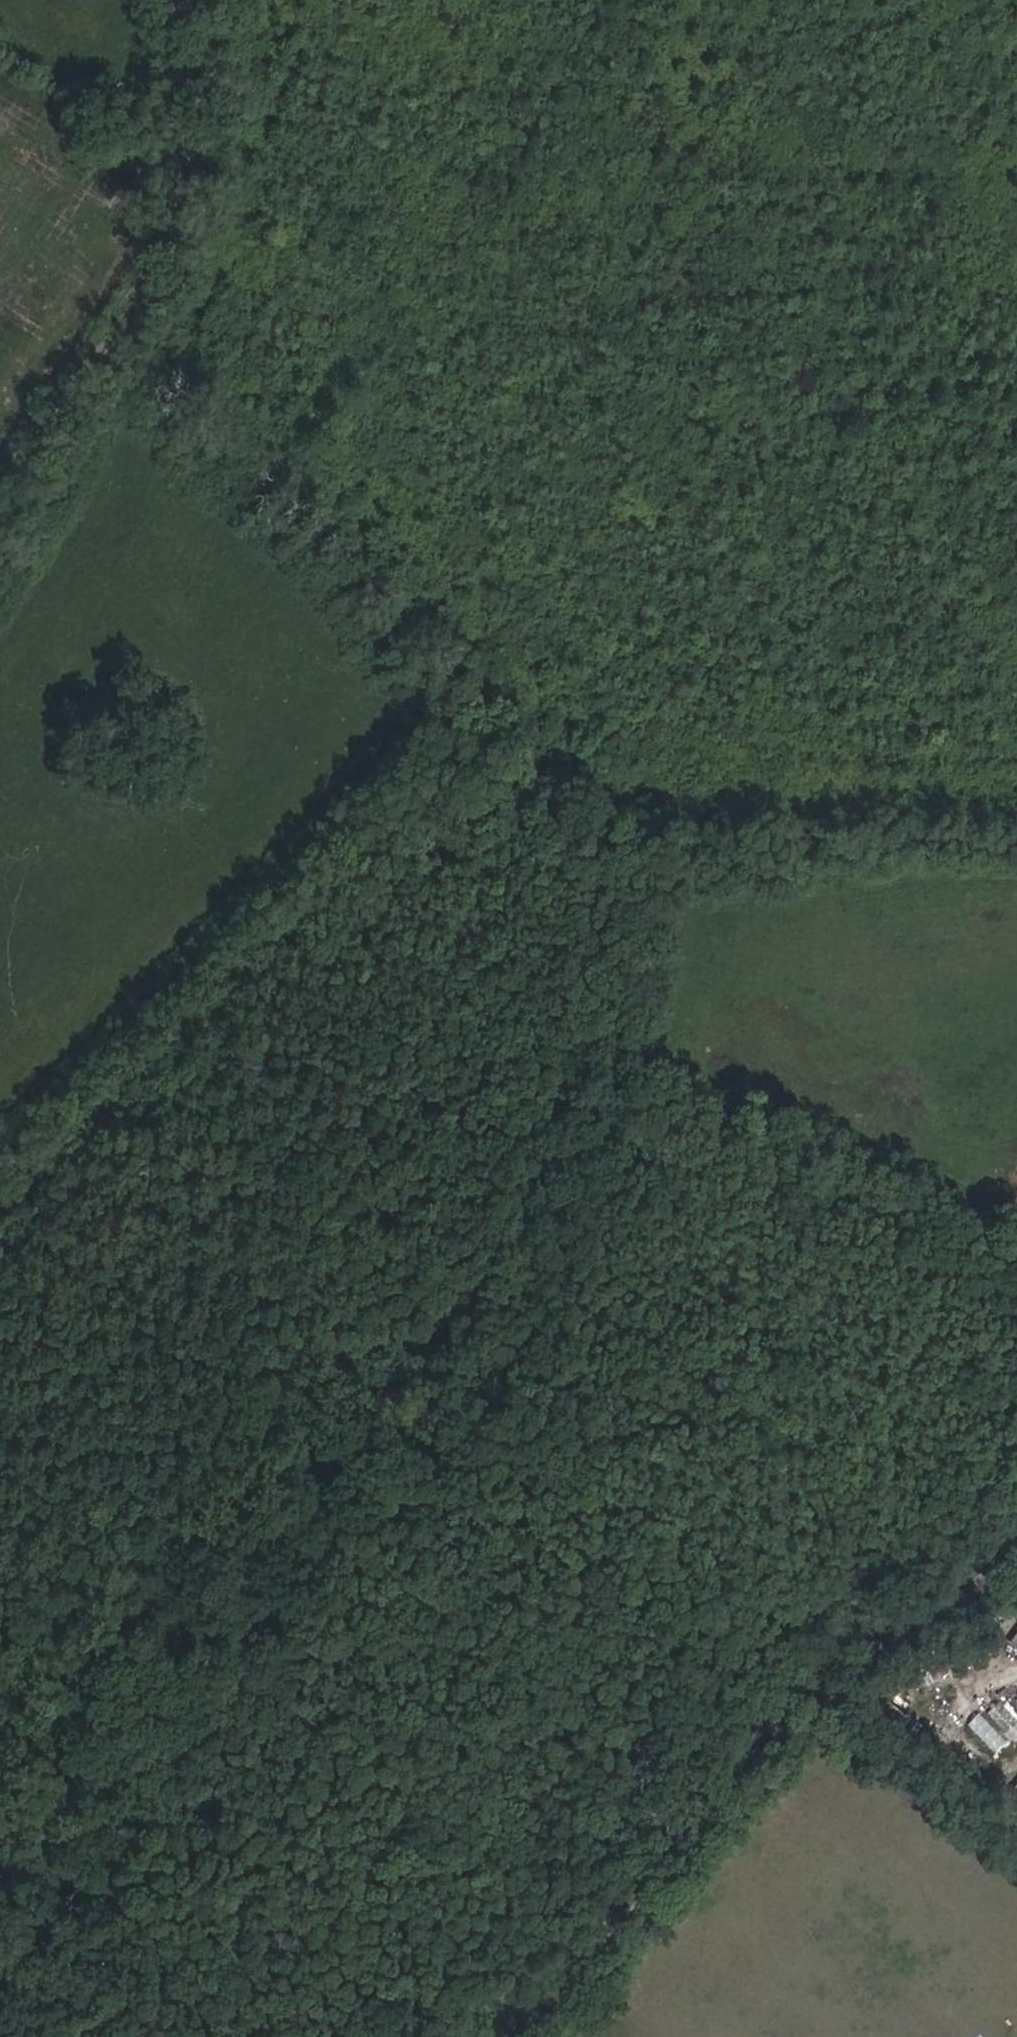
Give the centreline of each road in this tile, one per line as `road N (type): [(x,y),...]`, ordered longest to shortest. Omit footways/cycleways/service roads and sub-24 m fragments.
road 1 (track): [(1016,1561),(1004,1582),(777,1707),(521,2036)]
road 2 (track): [(0,499),(132,300),(161,222),(193,0)]

